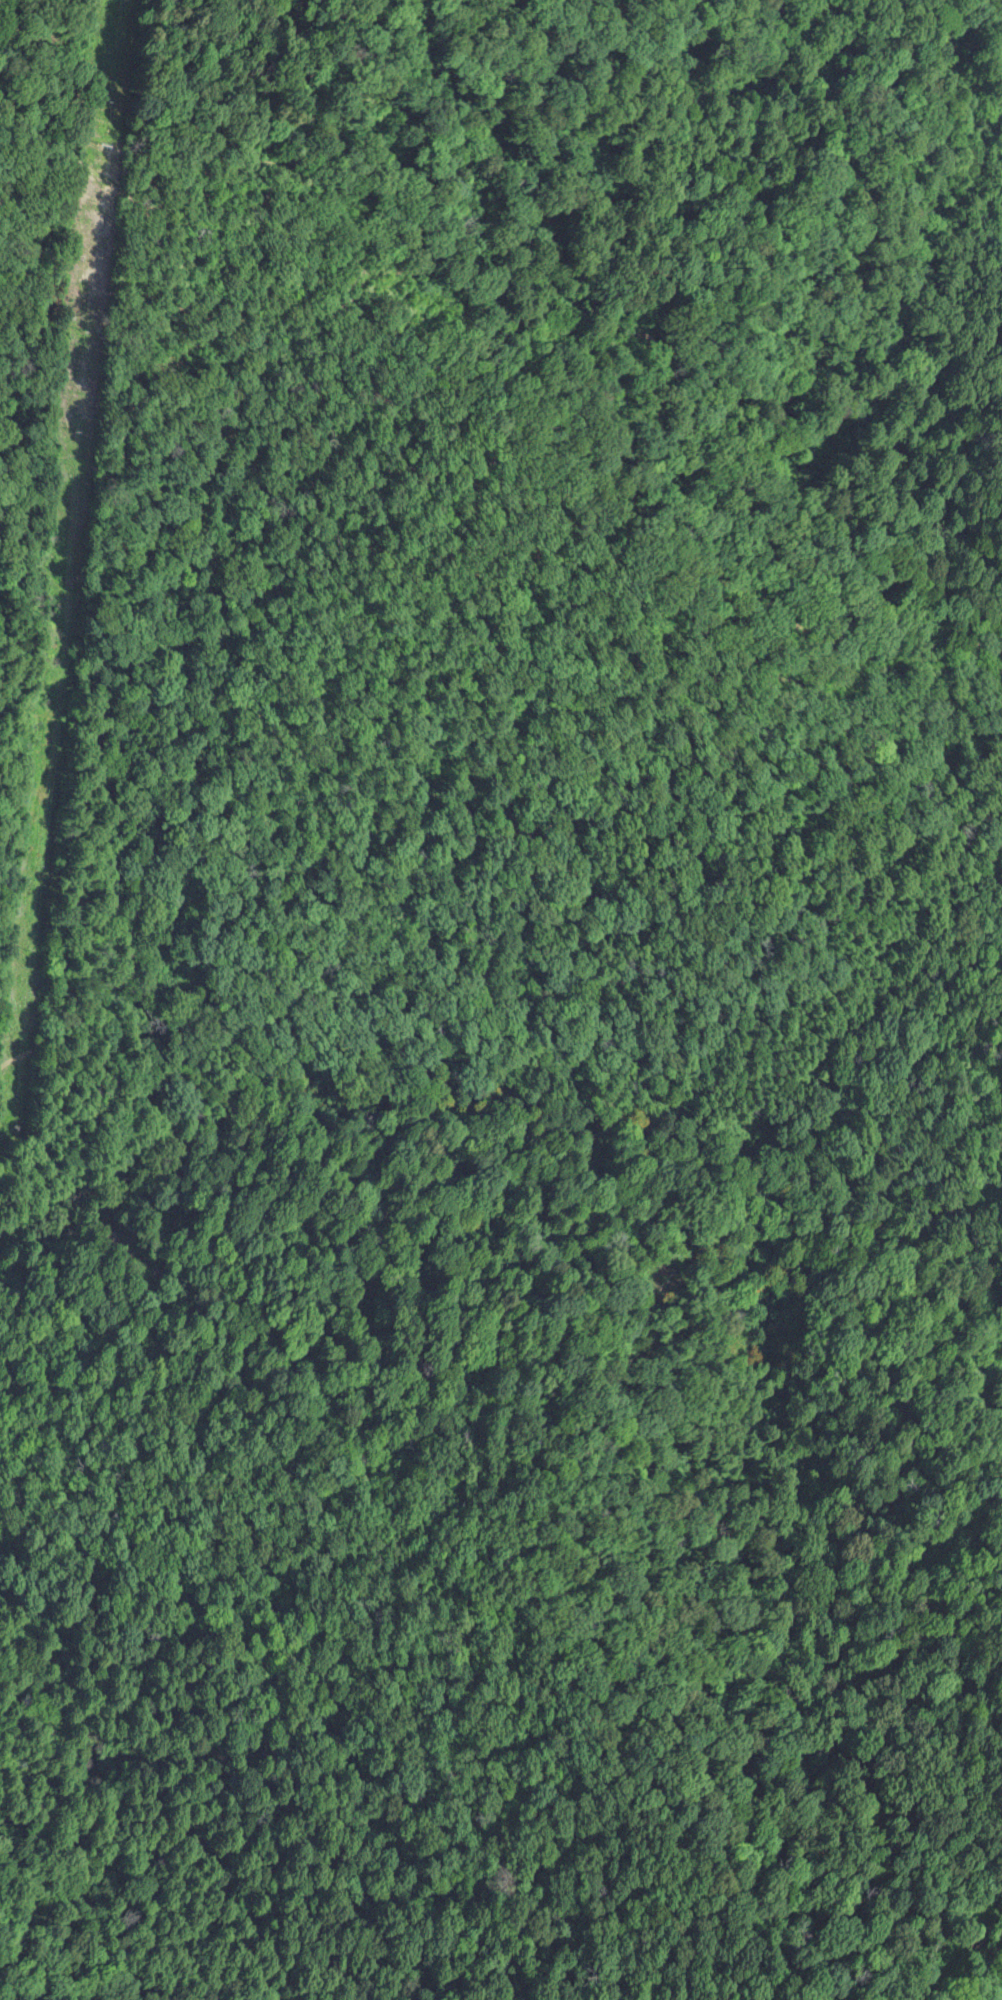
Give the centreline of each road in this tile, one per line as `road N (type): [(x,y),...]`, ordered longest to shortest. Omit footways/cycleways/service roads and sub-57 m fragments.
road 1 (residential): [(0,1092),(103,0)]

